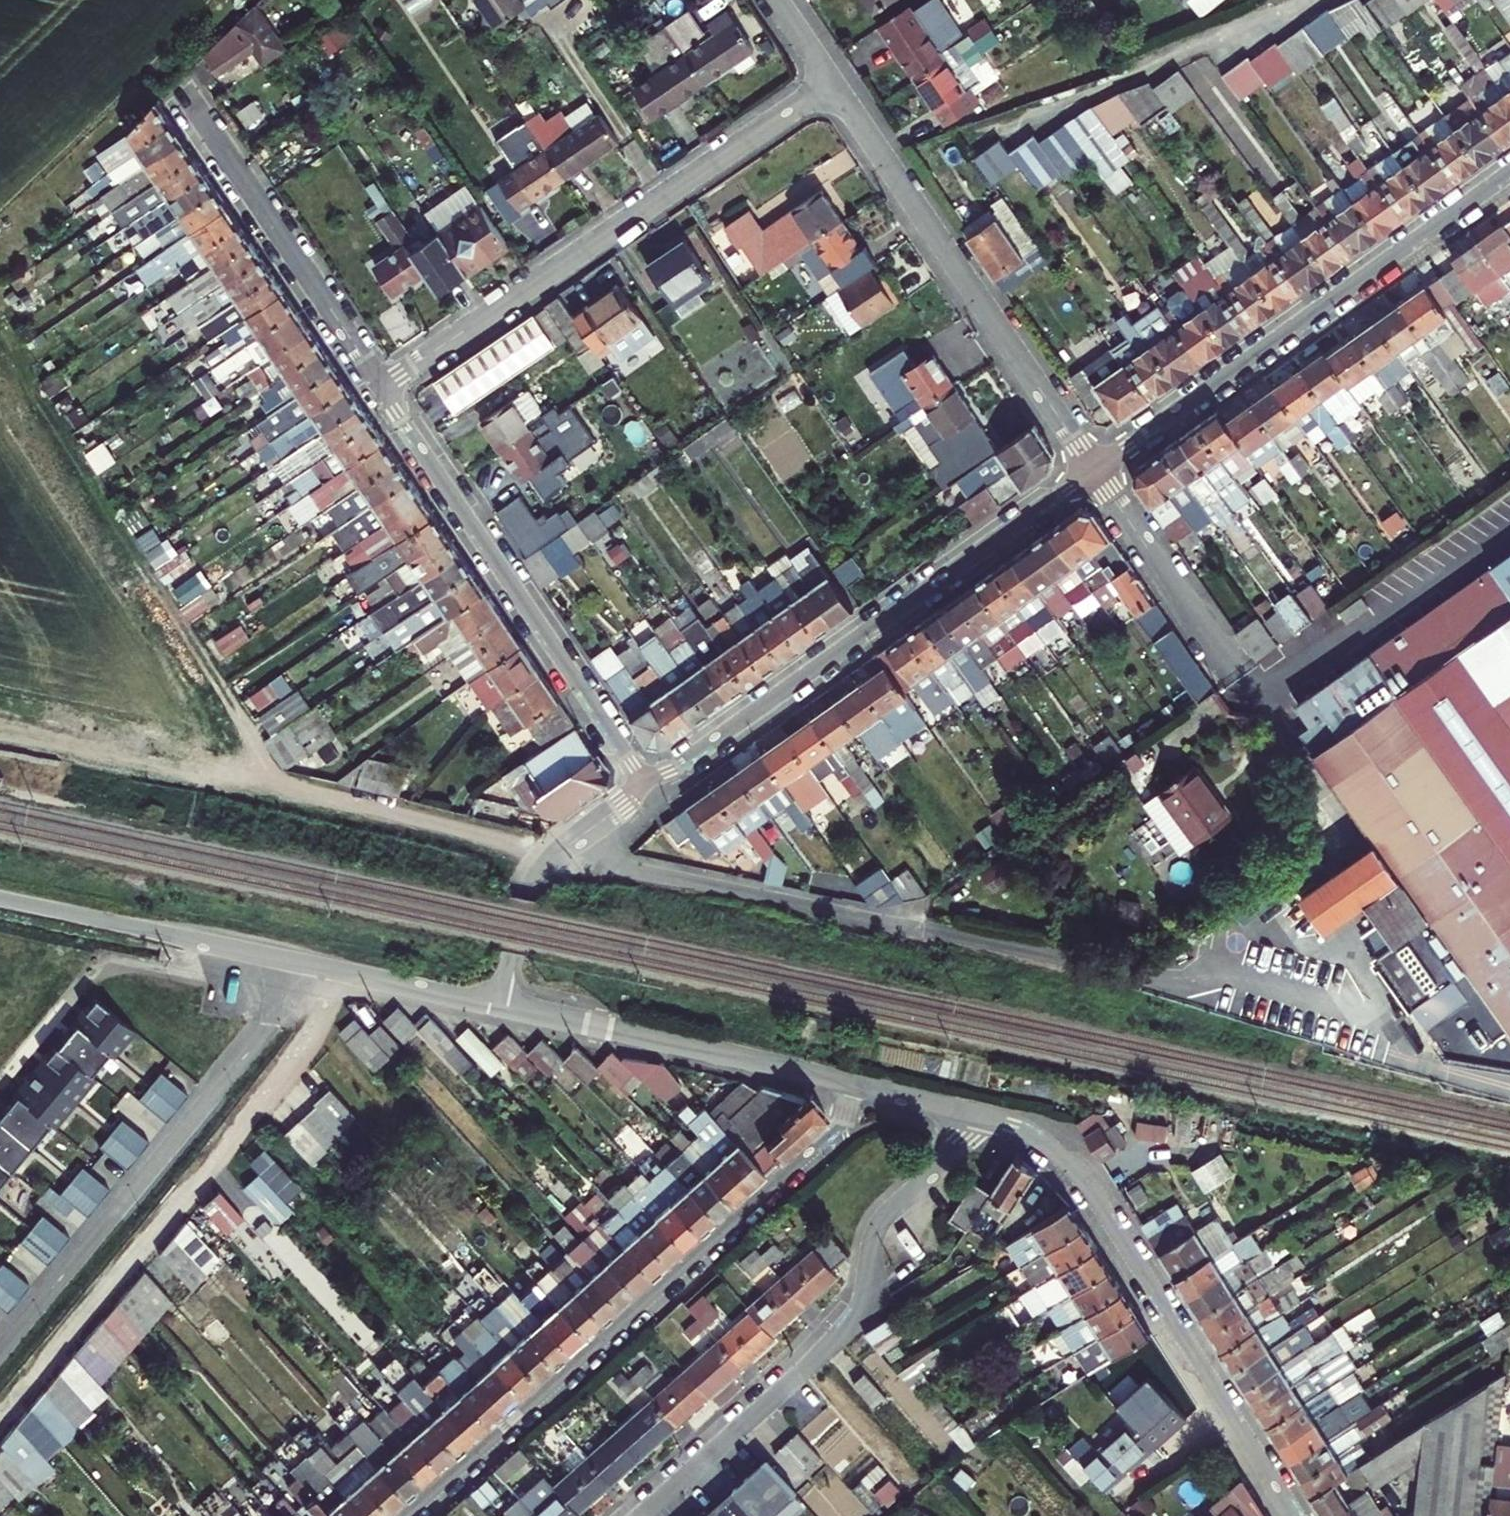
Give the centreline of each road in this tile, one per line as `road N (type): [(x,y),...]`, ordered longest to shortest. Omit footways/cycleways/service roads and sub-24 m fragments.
road 1 (residential): [(403,1515),(836,1131),(863,1085)]
road 2 (residential): [(381,389),(833,84)]
road 3 (residential): [(1093,470),(646,782)]
road 4 (residential): [(633,1515),(832,1334),(864,1283),(872,1234),(981,1116)]
road 5 (residential): [(981,1116),(1054,1151),(1081,1178),(1296,1515)]
road 6 (residential): [(1509,171),(1093,470)]
road 7 (residential): [(0,1352),(262,1035),(288,962)]
road 8 (residential): [(646,782),(381,389)]
road 9 (residential): [(1093,470),(833,84)]
road 10 (residential): [(501,1006),(863,1085)]
road 11 (residential): [(381,389),(187,105)]
road 12 (track): [(178,623),(14,351)]
road 13 (unclassified): [(0,900),(288,962)]
road 14 (residential): [(646,782),(533,878),(501,1006)]
road 15 (track): [(269,781),(208,781),(0,742)]
road 16 (residential): [(1237,678),(1093,470)]
road 17 (residential): [(288,962),(501,1006)]
road 18 (residential): [(863,1085),(981,1116)]

